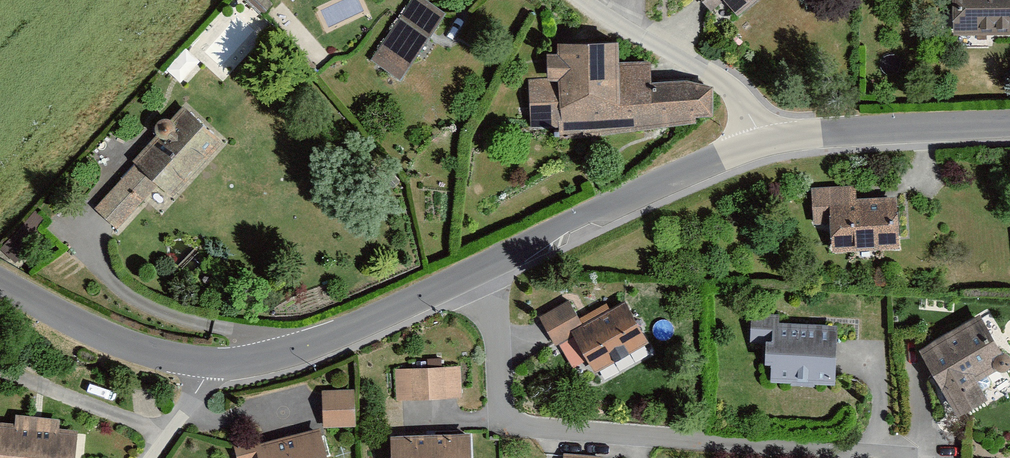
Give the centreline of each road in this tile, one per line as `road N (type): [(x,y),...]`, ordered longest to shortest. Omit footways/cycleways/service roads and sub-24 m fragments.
road 1 (residential): [(915,457),(515,420),(491,391),(486,264)]
road 2 (tertiary): [(486,264),(683,173),(780,138)]
road 3 (tertiary): [(213,361),(291,349),(486,264)]
road 4 (residential): [(586,0),(746,95),(780,138)]
road 5 (tertiary): [(780,138),(1009,124)]
road 6 (tertiary): [(0,284),(92,331),(152,352),(213,361)]

